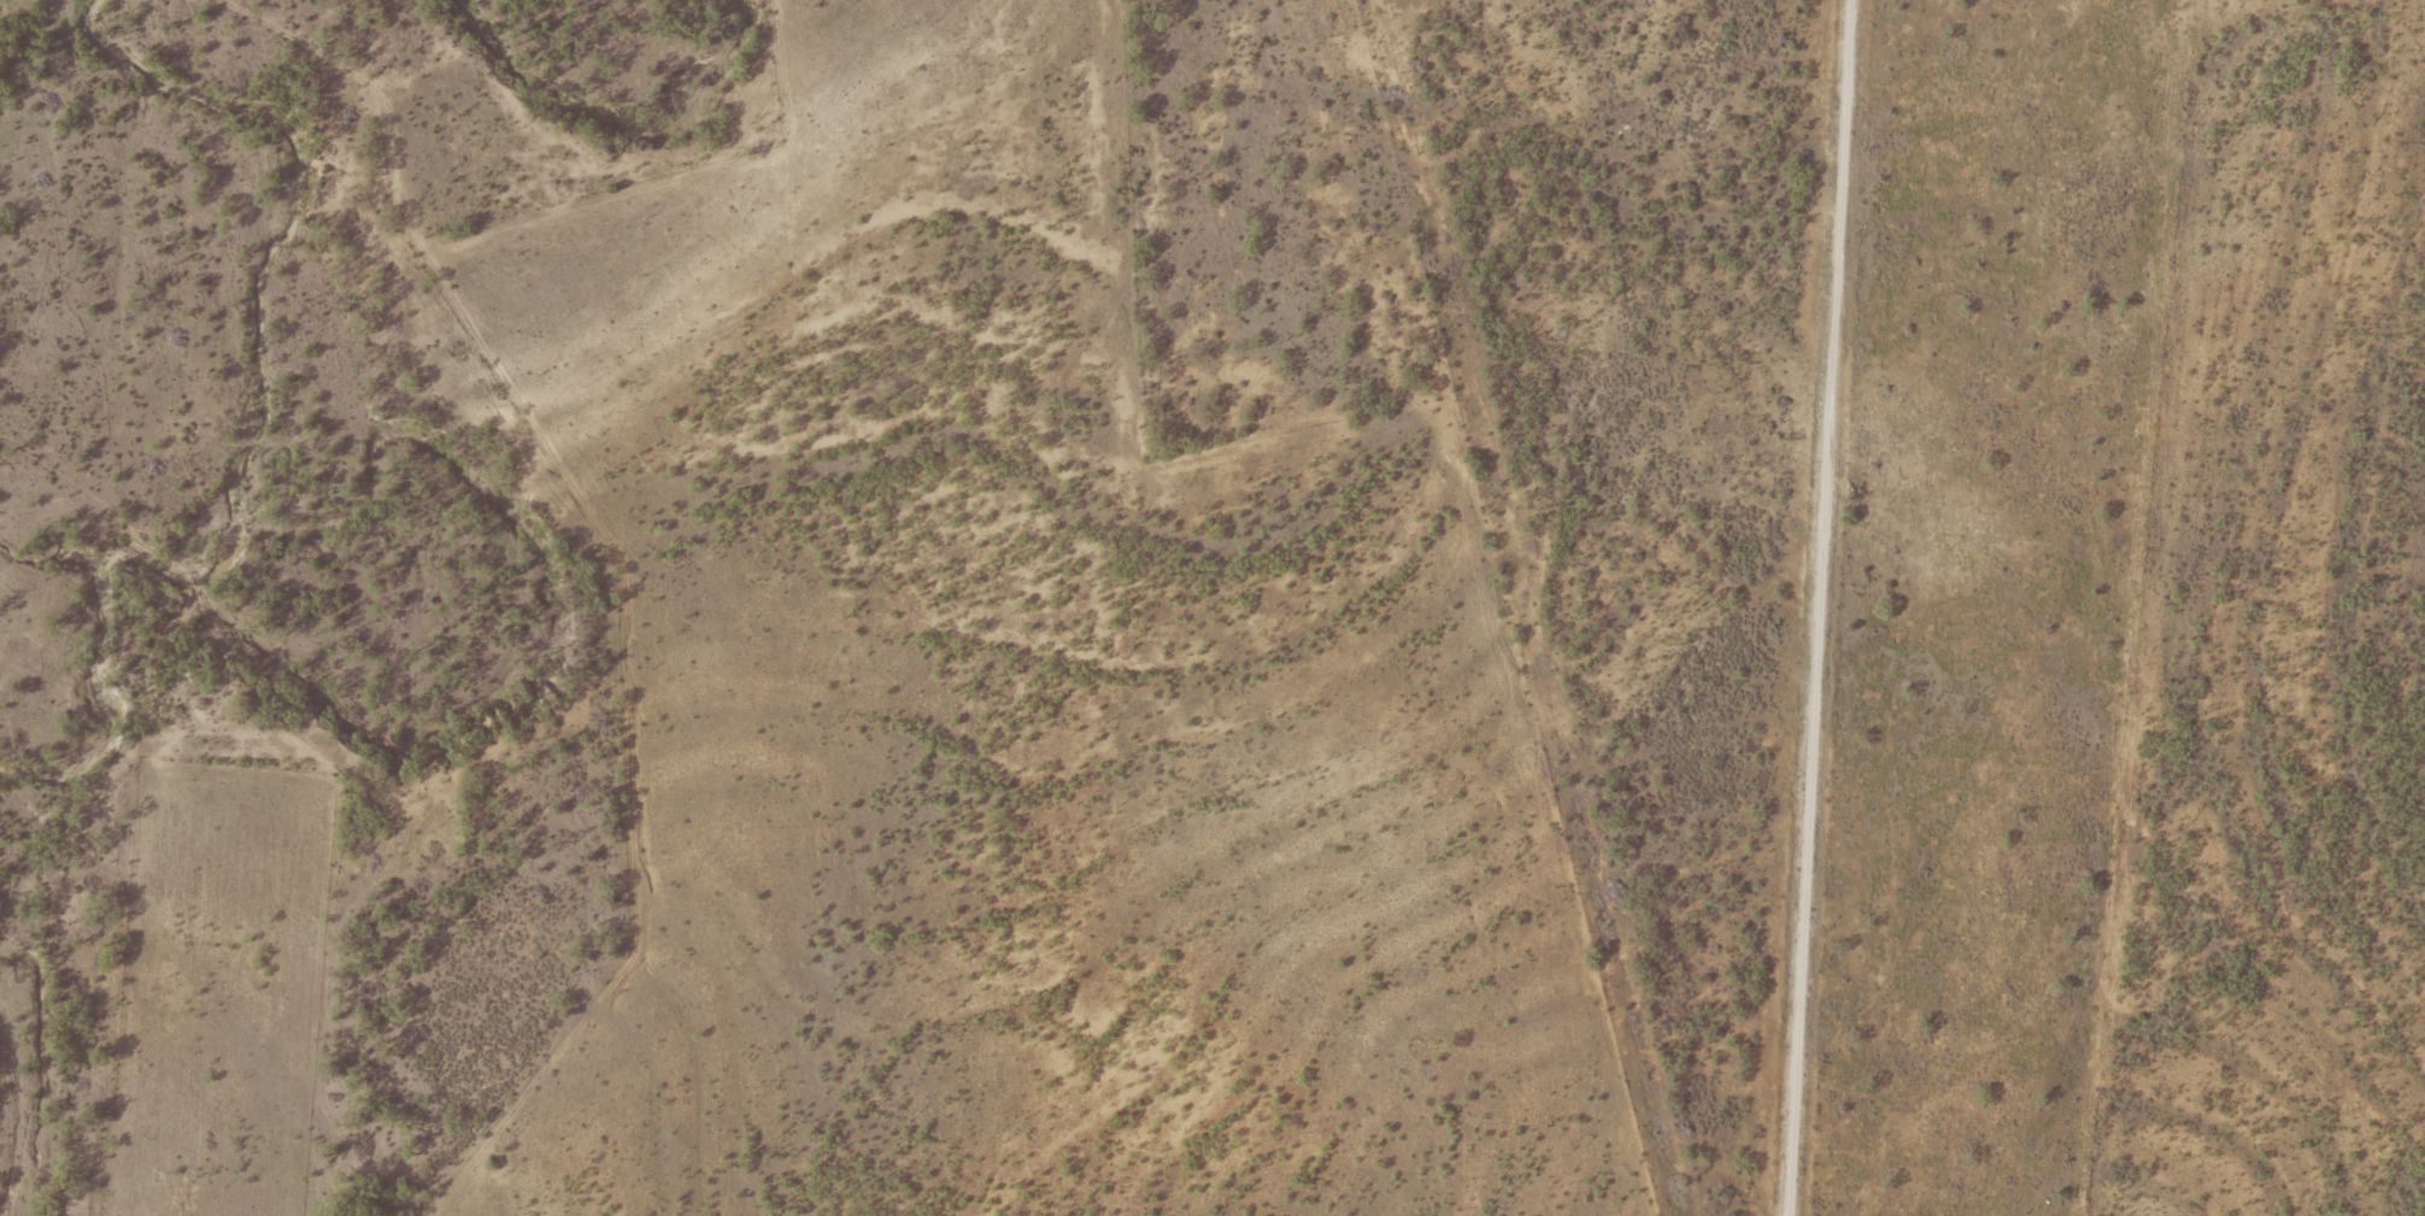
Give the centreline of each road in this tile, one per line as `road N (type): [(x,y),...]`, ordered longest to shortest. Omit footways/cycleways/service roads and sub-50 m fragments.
road 1 (residential): [(1748,1215),(1786,556),(1840,0)]

